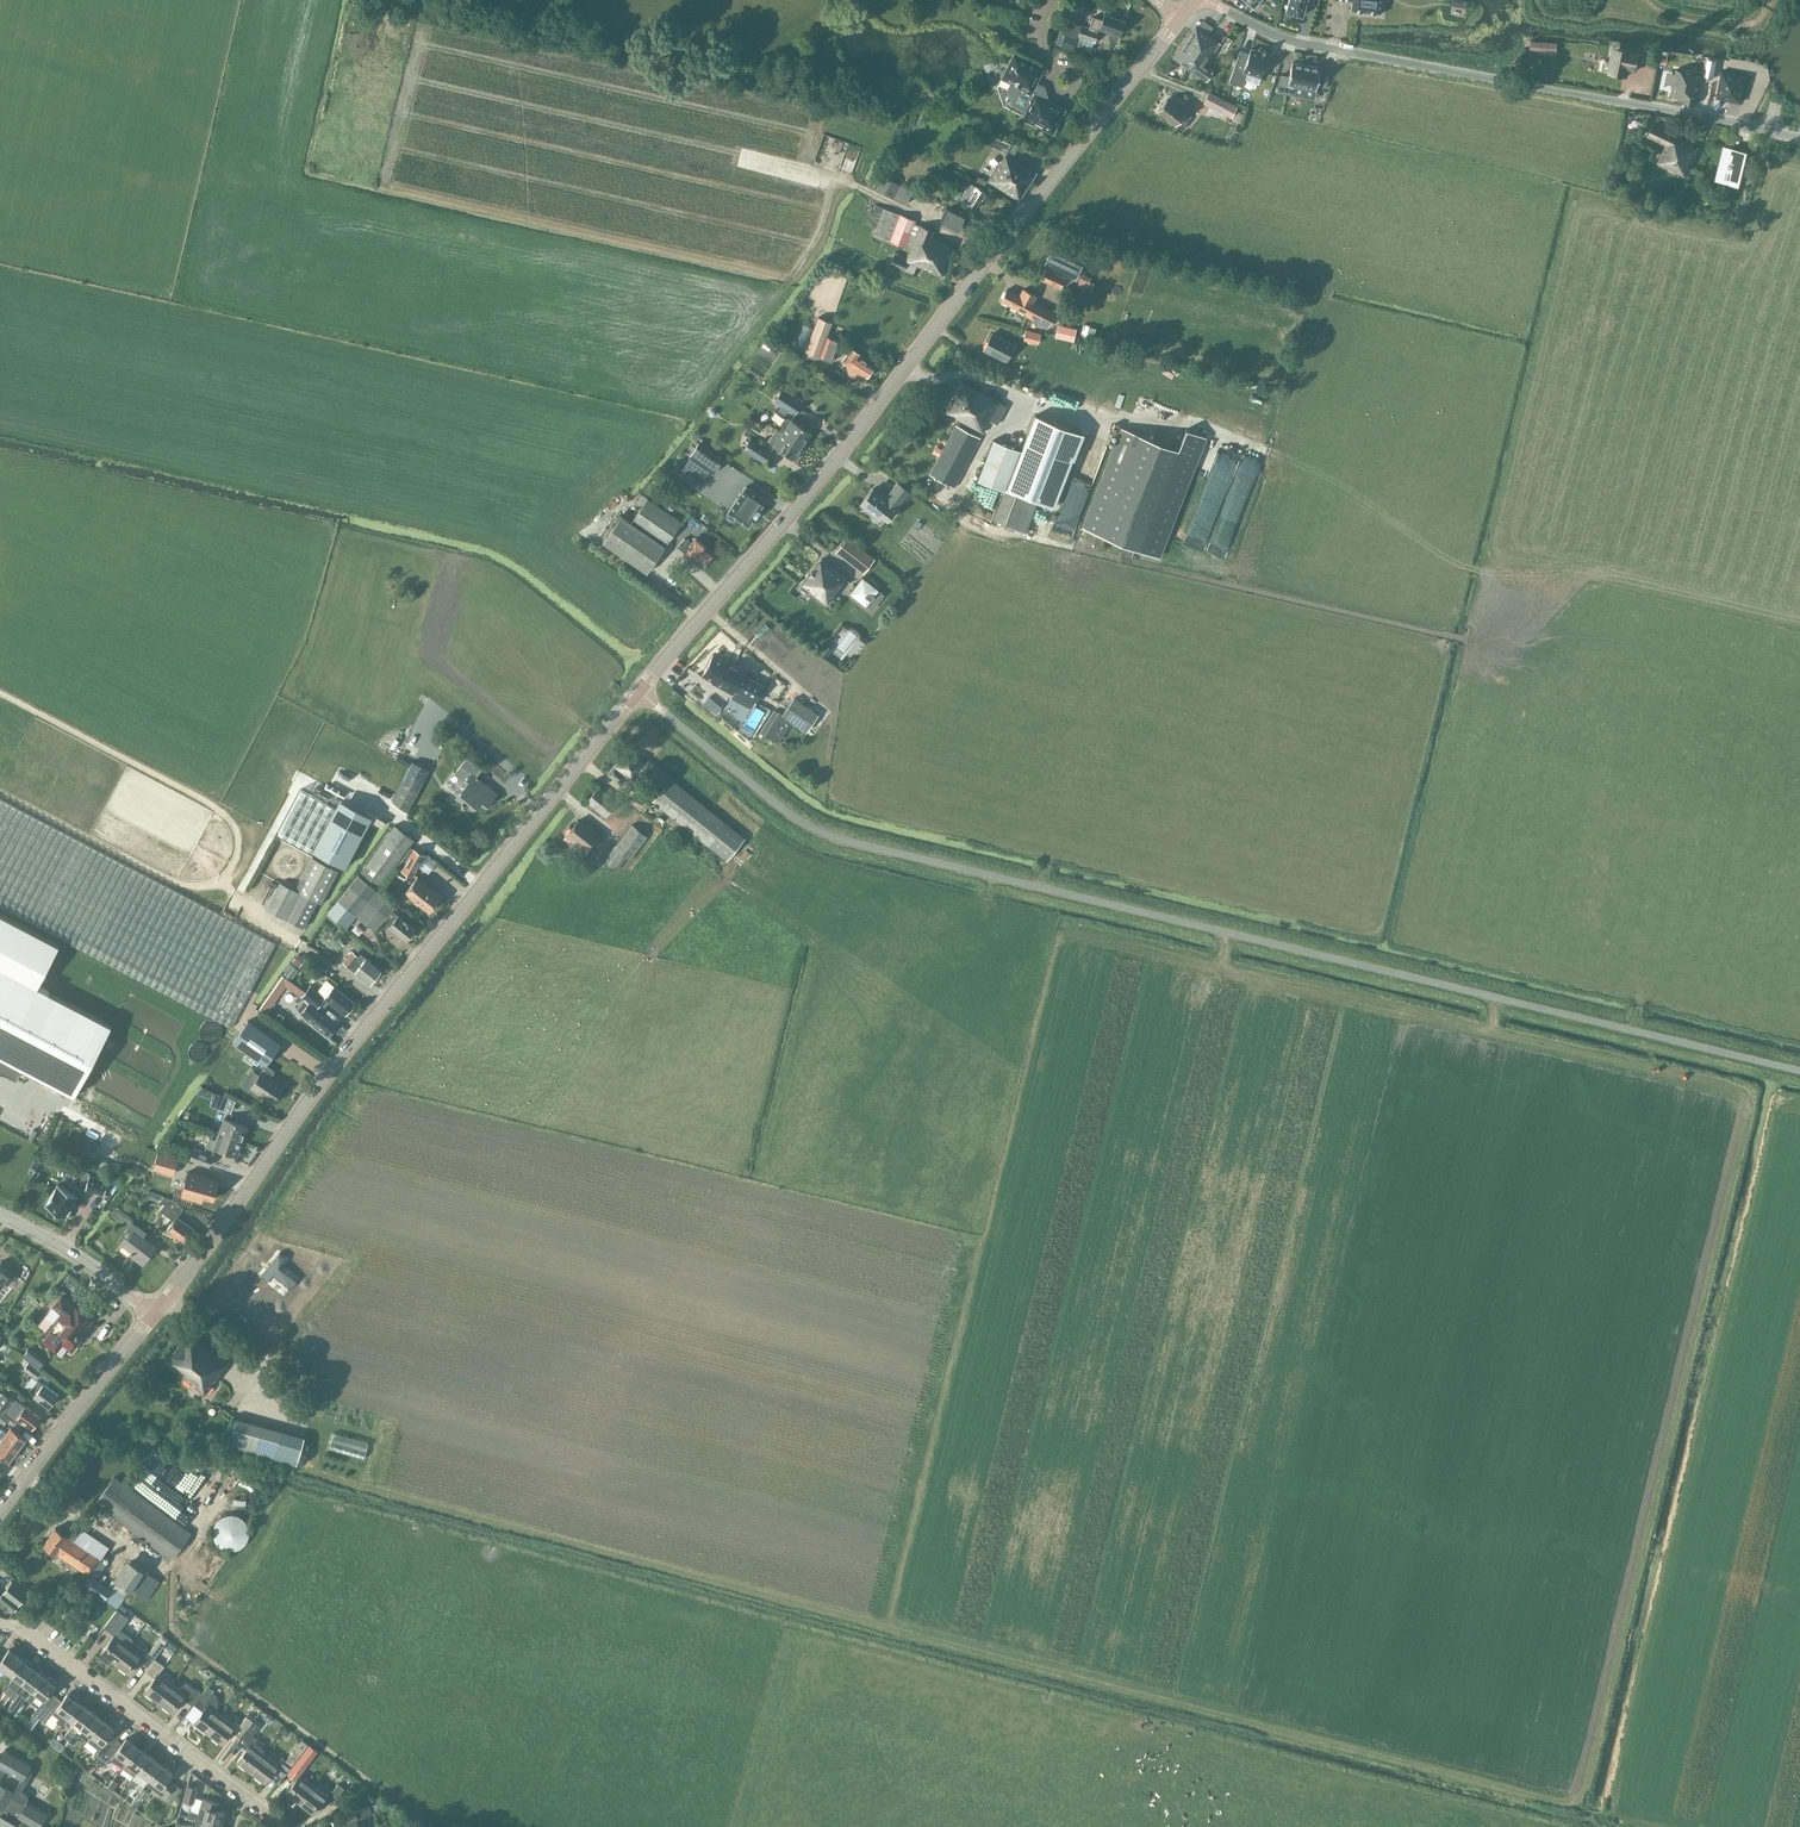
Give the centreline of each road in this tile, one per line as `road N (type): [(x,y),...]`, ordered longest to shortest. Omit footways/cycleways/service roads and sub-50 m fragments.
road 1 (tertiary): [(153,1316),(334,1067),(866,426),(1180,19)]
road 2 (unclassified): [(1799,137),(1287,39),(1208,0)]
road 3 (residential): [(277,1826),(23,1632),(0,1625)]
road 4 (tertiary): [(0,1511),(153,1316)]
road 5 (unclassified): [(153,1316),(75,1253),(0,1213)]

